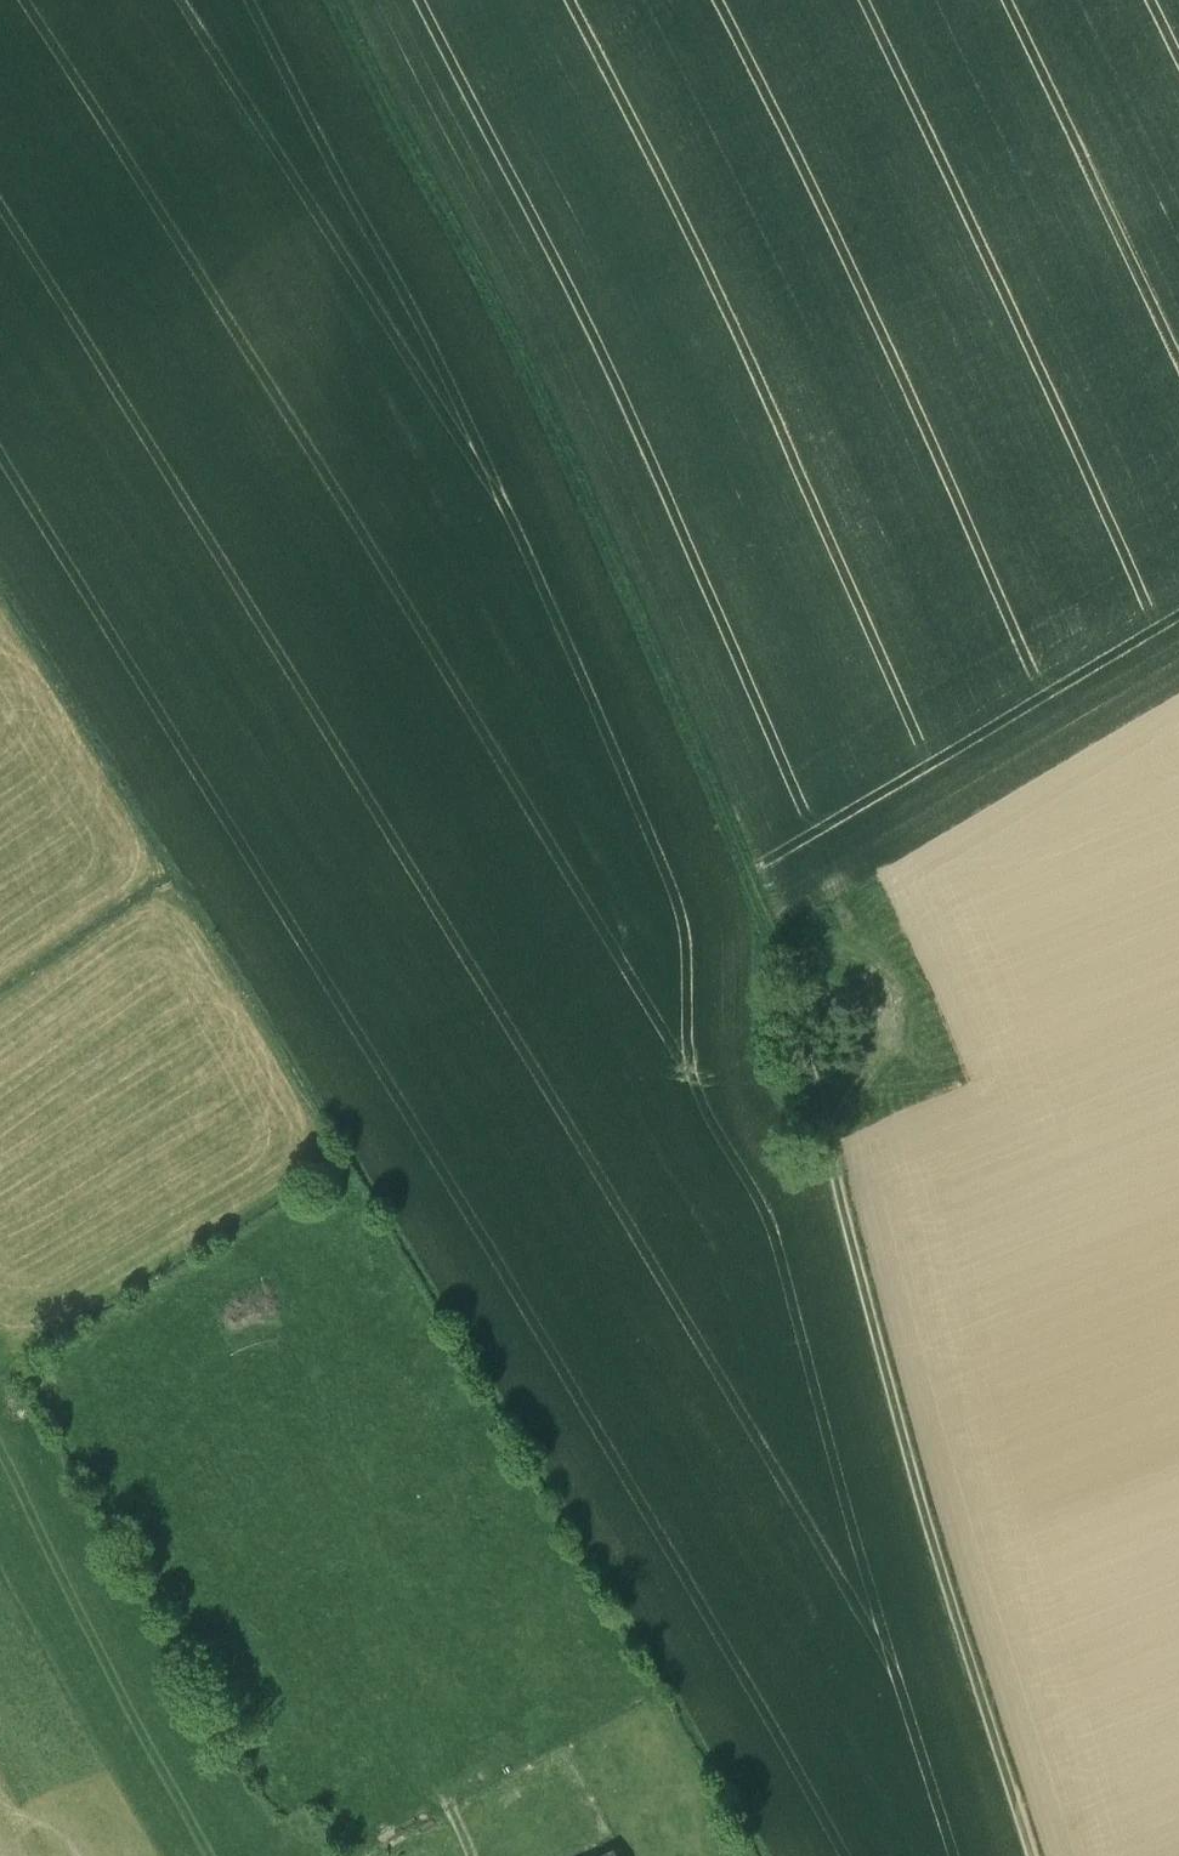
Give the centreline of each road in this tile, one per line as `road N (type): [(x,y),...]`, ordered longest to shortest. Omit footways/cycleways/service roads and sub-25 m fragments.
road 1 (track): [(1030,1855),(829,1159),(836,1131),(883,1050),(872,987),(838,969)]

